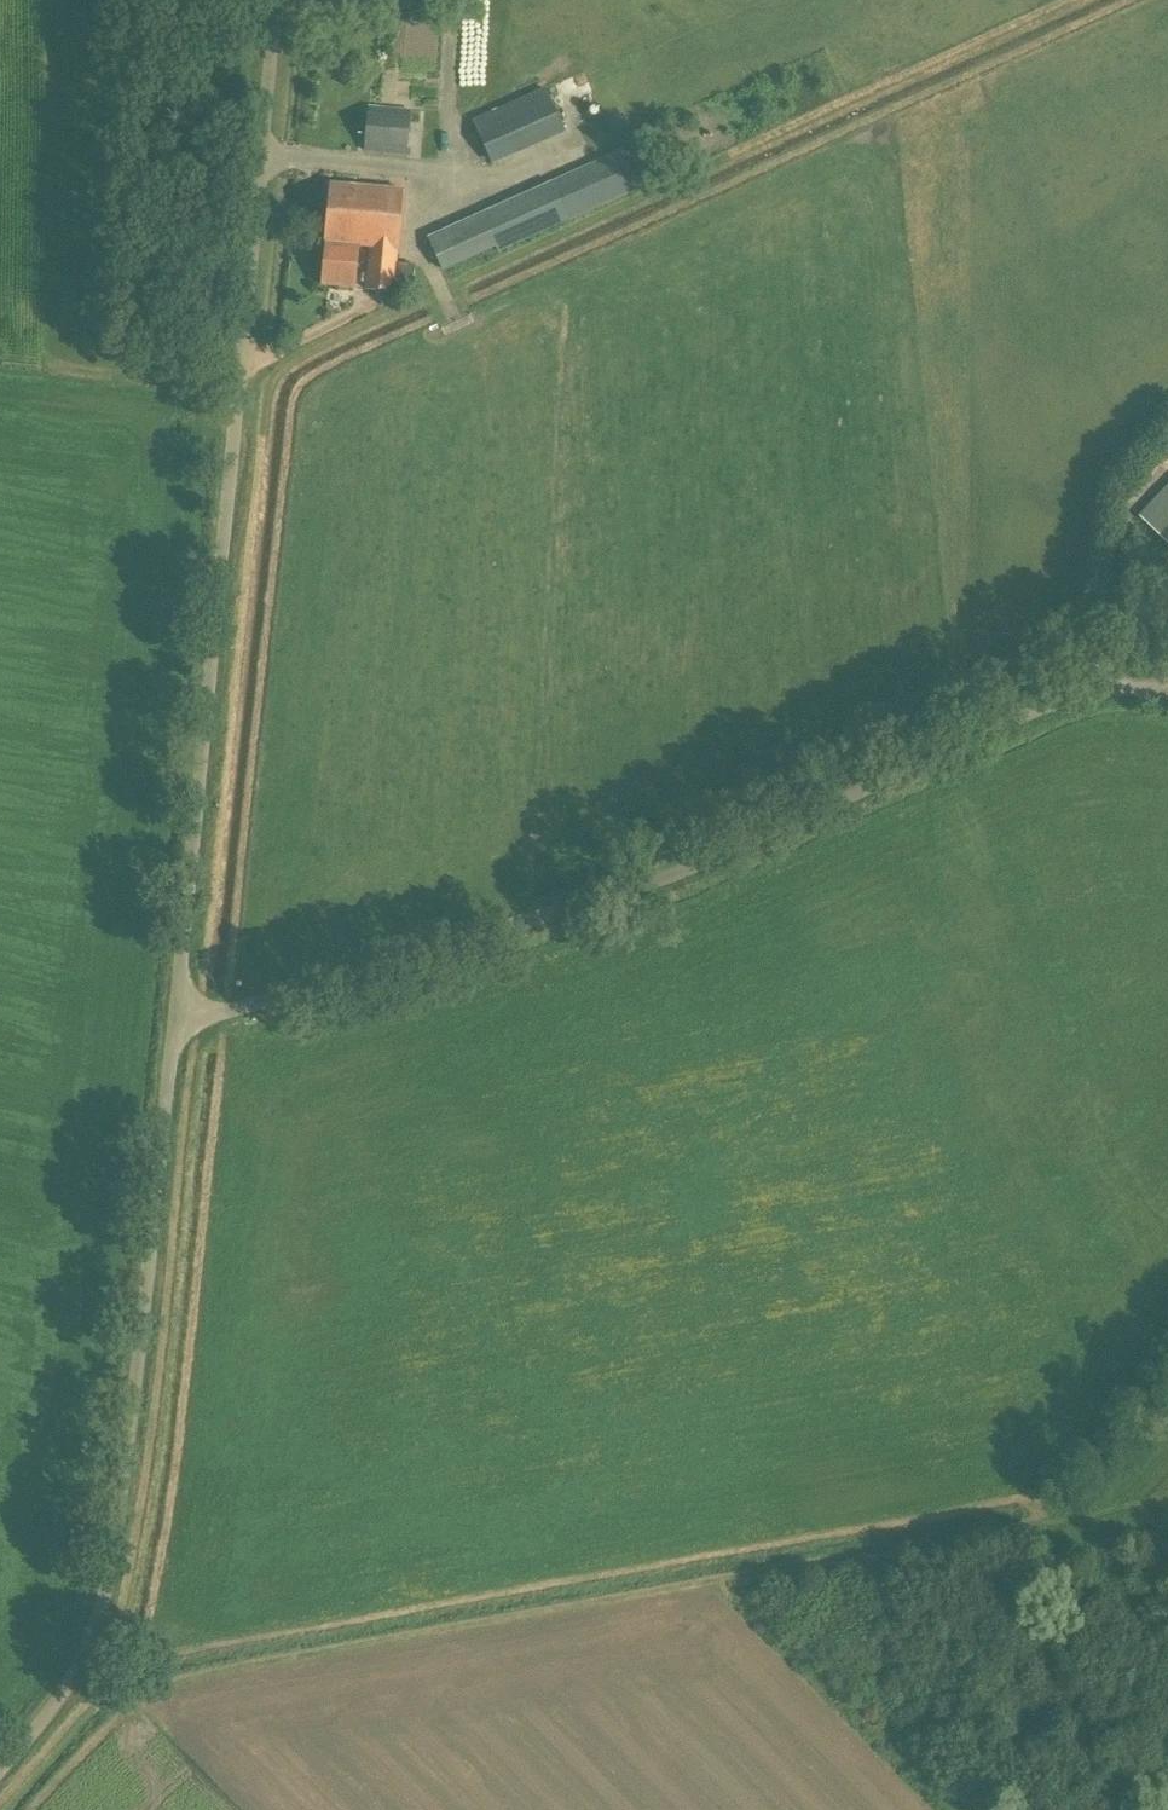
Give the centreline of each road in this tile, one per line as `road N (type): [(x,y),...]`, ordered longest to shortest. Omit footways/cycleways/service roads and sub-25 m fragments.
road 1 (unclassified): [(1167,696),(1121,685),(1063,697),(493,908),(186,1000)]
road 2 (unclassified): [(186,1000),(281,0)]
road 3 (unclassified): [(0,1776),(99,1663),(121,1609),(186,1000)]

